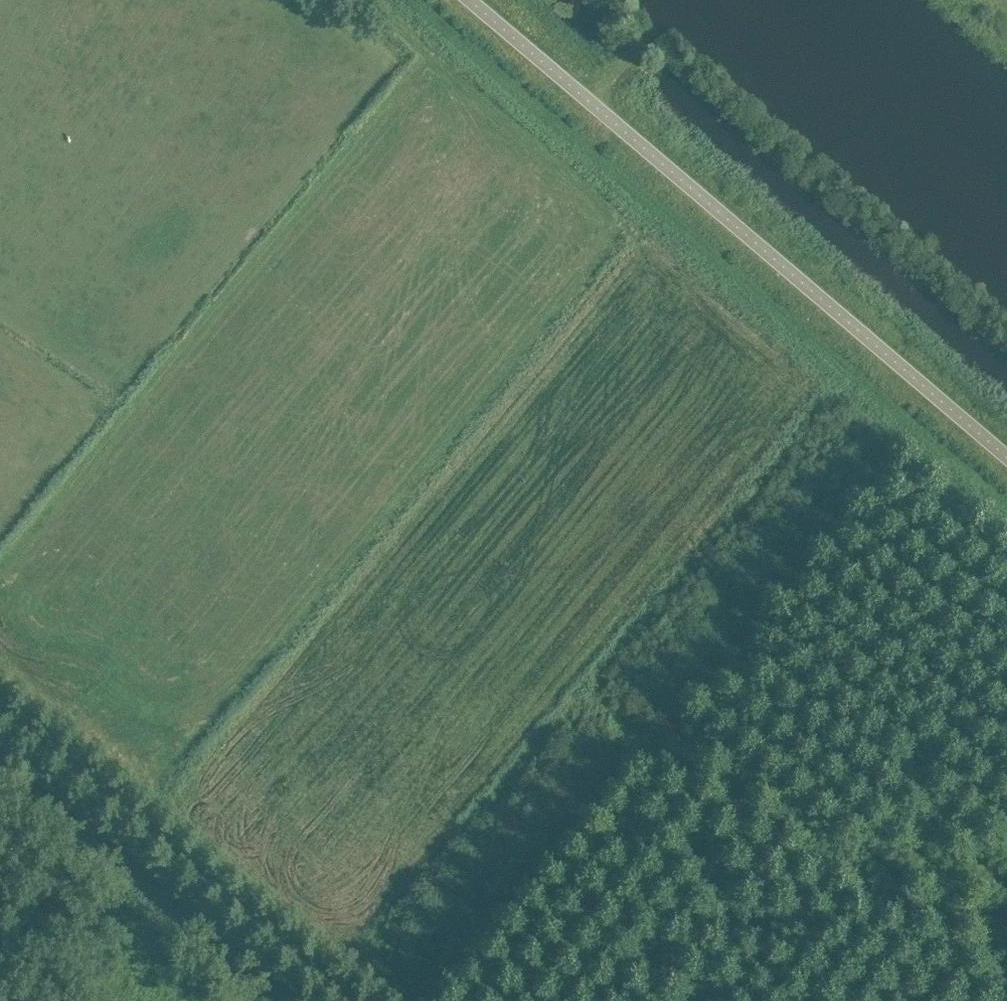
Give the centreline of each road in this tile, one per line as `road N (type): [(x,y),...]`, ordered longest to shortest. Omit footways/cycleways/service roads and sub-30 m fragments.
road 1 (track): [(354,1000),(0,701)]

